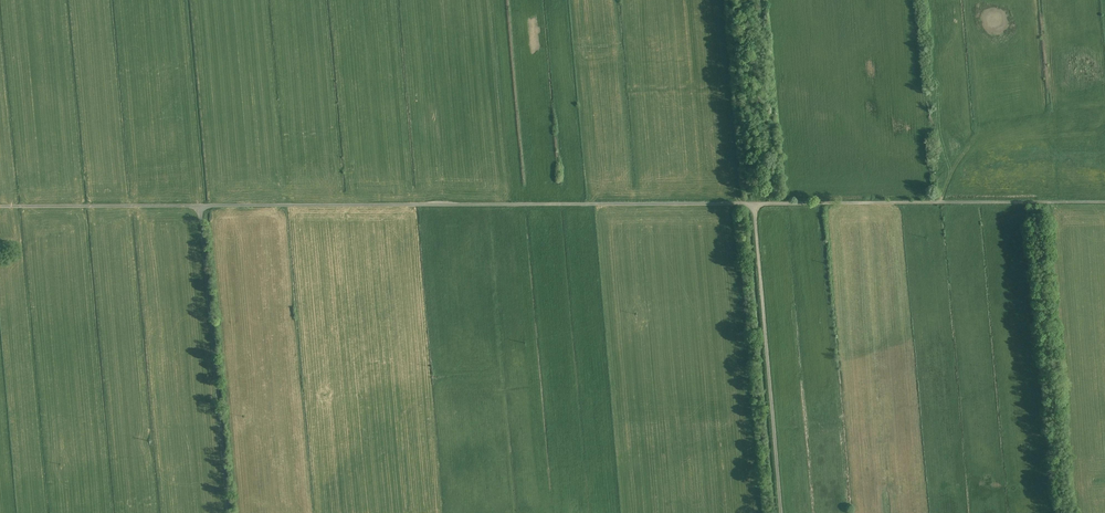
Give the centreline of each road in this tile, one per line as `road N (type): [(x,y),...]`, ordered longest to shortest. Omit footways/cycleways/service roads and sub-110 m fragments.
road 1 (track): [(0,206),(933,200)]
road 2 (track): [(782,512),(754,201)]
road 3 (track): [(201,205),(231,512)]

